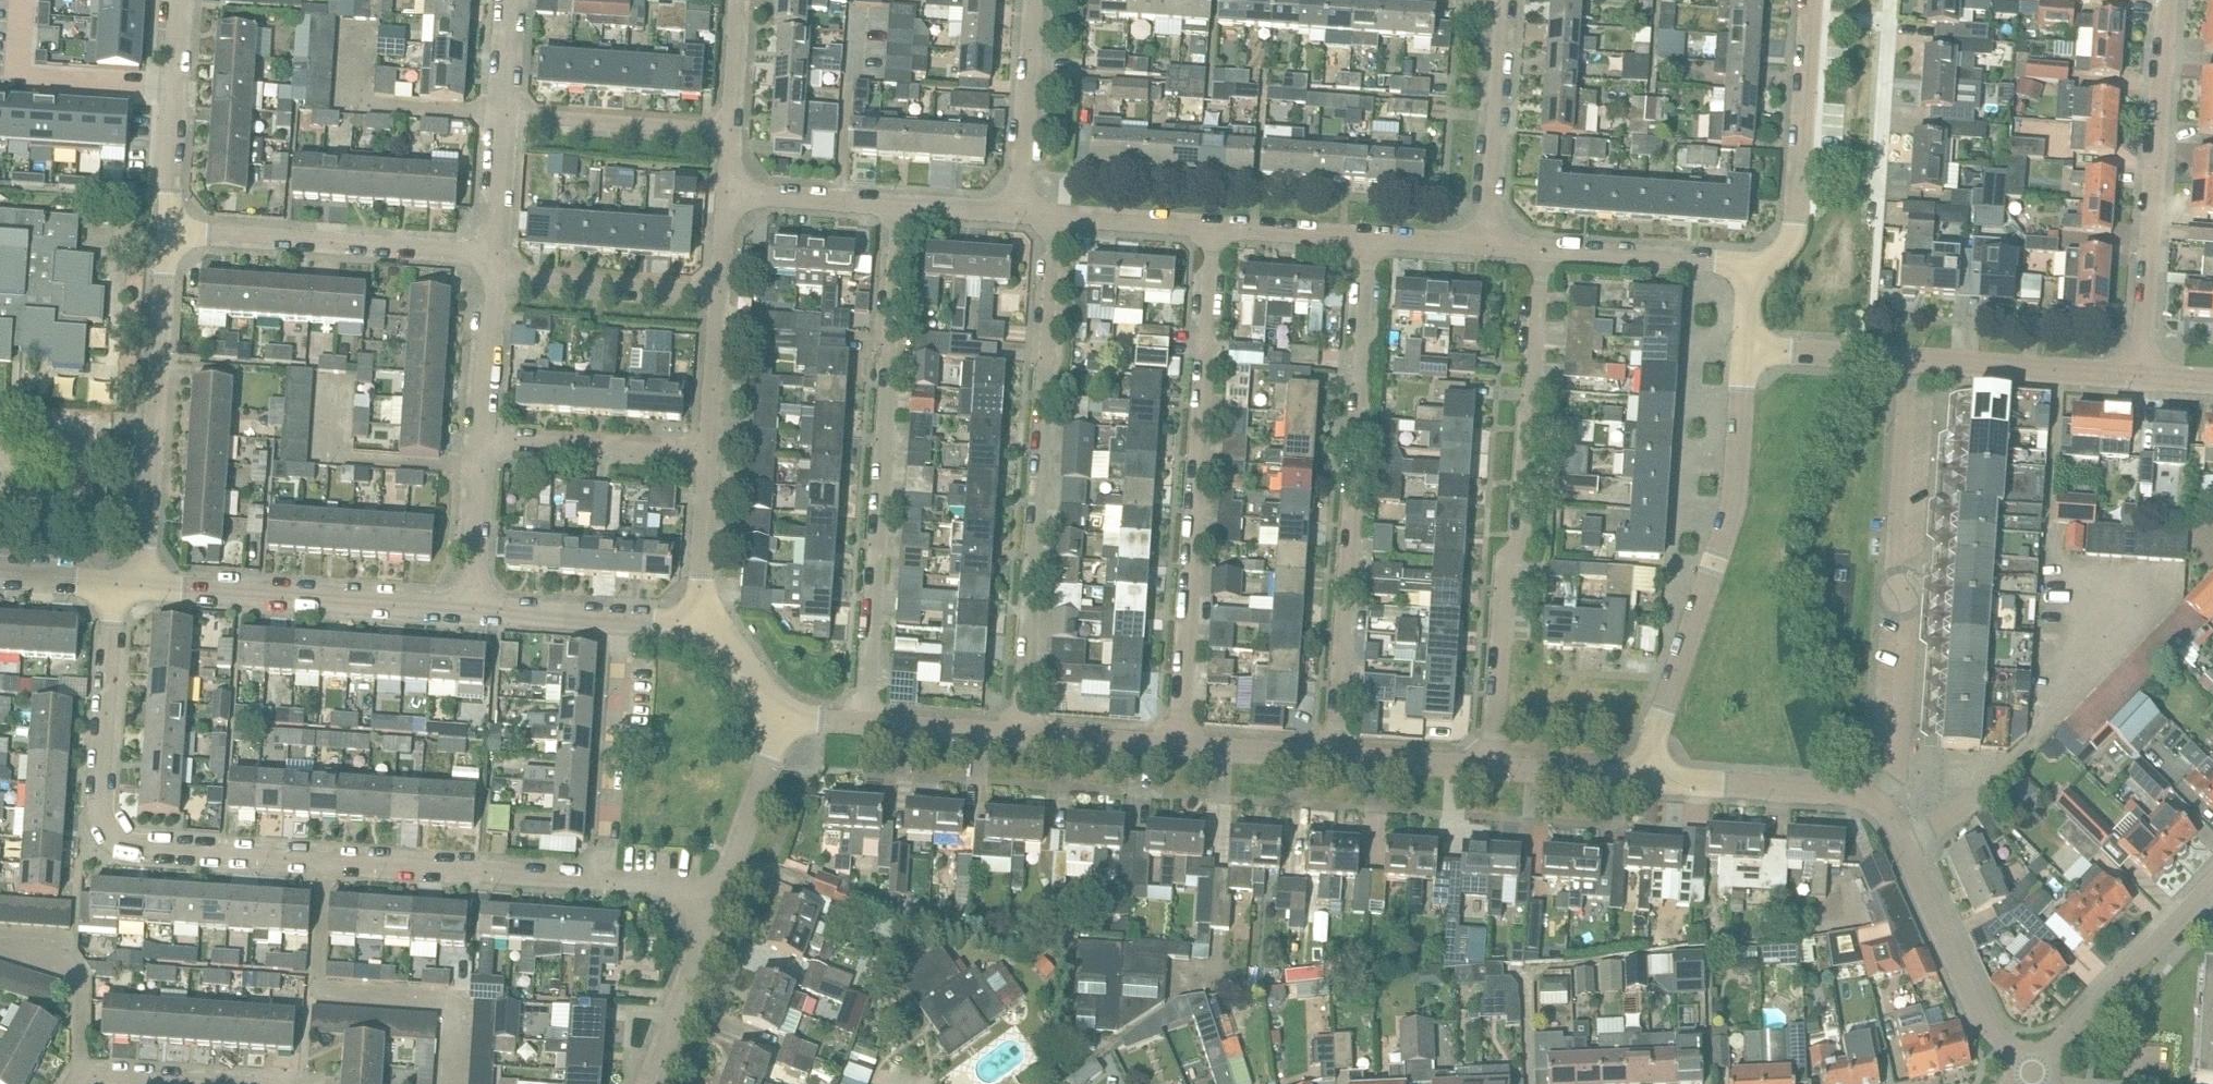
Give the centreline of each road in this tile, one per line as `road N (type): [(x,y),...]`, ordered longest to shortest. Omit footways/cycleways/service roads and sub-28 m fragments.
road 1 (residential): [(605,878),(129,845),(109,834),(100,813),(114,582)]
road 2 (residential): [(1492,766),(1505,571),(1521,528),(1542,248)]
road 3 (residential): [(1179,745),(1214,225)]
road 4 (residential): [(865,723),(899,203)]
road 5 (residential): [(1021,734),(1055,214)]
road 6 (residential): [(1334,755),(1370,236)]
road 7 (residential): [(1879,804),(1899,760),(1910,603),(1894,566),(1909,358)]
road 8 (residential): [(1642,777),(1732,510),(1744,346)]
road 9 (residential): [(2140,375),(2167,0)]
road 10 (residential): [(143,584),(167,231)]
road 11 (residential): [(474,607),(143,584)]
road 12 (residential): [(498,253),(167,231)]
road 13 (residential): [(2032,1069),(1986,1023),(1879,804)]
road 14 (residential): [(1749,263),(1773,259),(1791,242),(1811,0)]
road 15 (unclassified): [(605,878),(624,617)]
road 16 (unclassified): [(2212,881),(2032,1069)]
road 17 (residential): [(1489,244),(1506,0)]
road 18 (residential): [(1879,804),(1841,791),(1642,777)]
road 19 (residential): [(2140,375),(1909,358)]
road 20 (residential): [(710,452),(485,437)]
road 21 (residential): [(721,291),(497,276)]
road 22 (residential): [(732,129),(508,115)]
road 23 (residential): [(1018,212),(1033,0)]
road 24 (residential): [(650,1083),(721,886)]
road 25 (residential): [(1542,248),(1749,263)]
road 26 (residential): [(721,886),(784,717)]
road 27 (residential): [(727,191),(899,203)]
road 28 (residential): [(698,622),(710,452)]
road 29 (residential): [(474,607),(485,437)]
road 30 (residential): [(1909,358),(1744,346)]
road 31 (residential): [(485,437),(497,276)]
road 32 (residential): [(710,452),(721,291)]
road 33 (residential): [(1055,214),(1214,225)]
road 34 (residential): [(1492,766),(1334,755)]
road 35 (residential): [(1179,745),(1021,734)]
road 36 (residential): [(1021,734),(865,723)]
road 37 (residential): [(1214,225),(1370,236)]
road 38 (residential): [(1334,755),(1179,745)]
road 39 (residential): [(22,75),(174,86)]
road 40 (residential): [(229,1083),(106,1076),(79,1083)]
road 41 (residential): [(1642,777),(1492,766)]
road 42 (residential): [(624,617),(474,607)]
road 43 (residential): [(167,231),(174,86)]
road 44 (residential): [(498,253),(508,115)]
road 45 (residential): [(732,129),(740,0)]
road 46 (residential): [(784,717),(698,622)]

